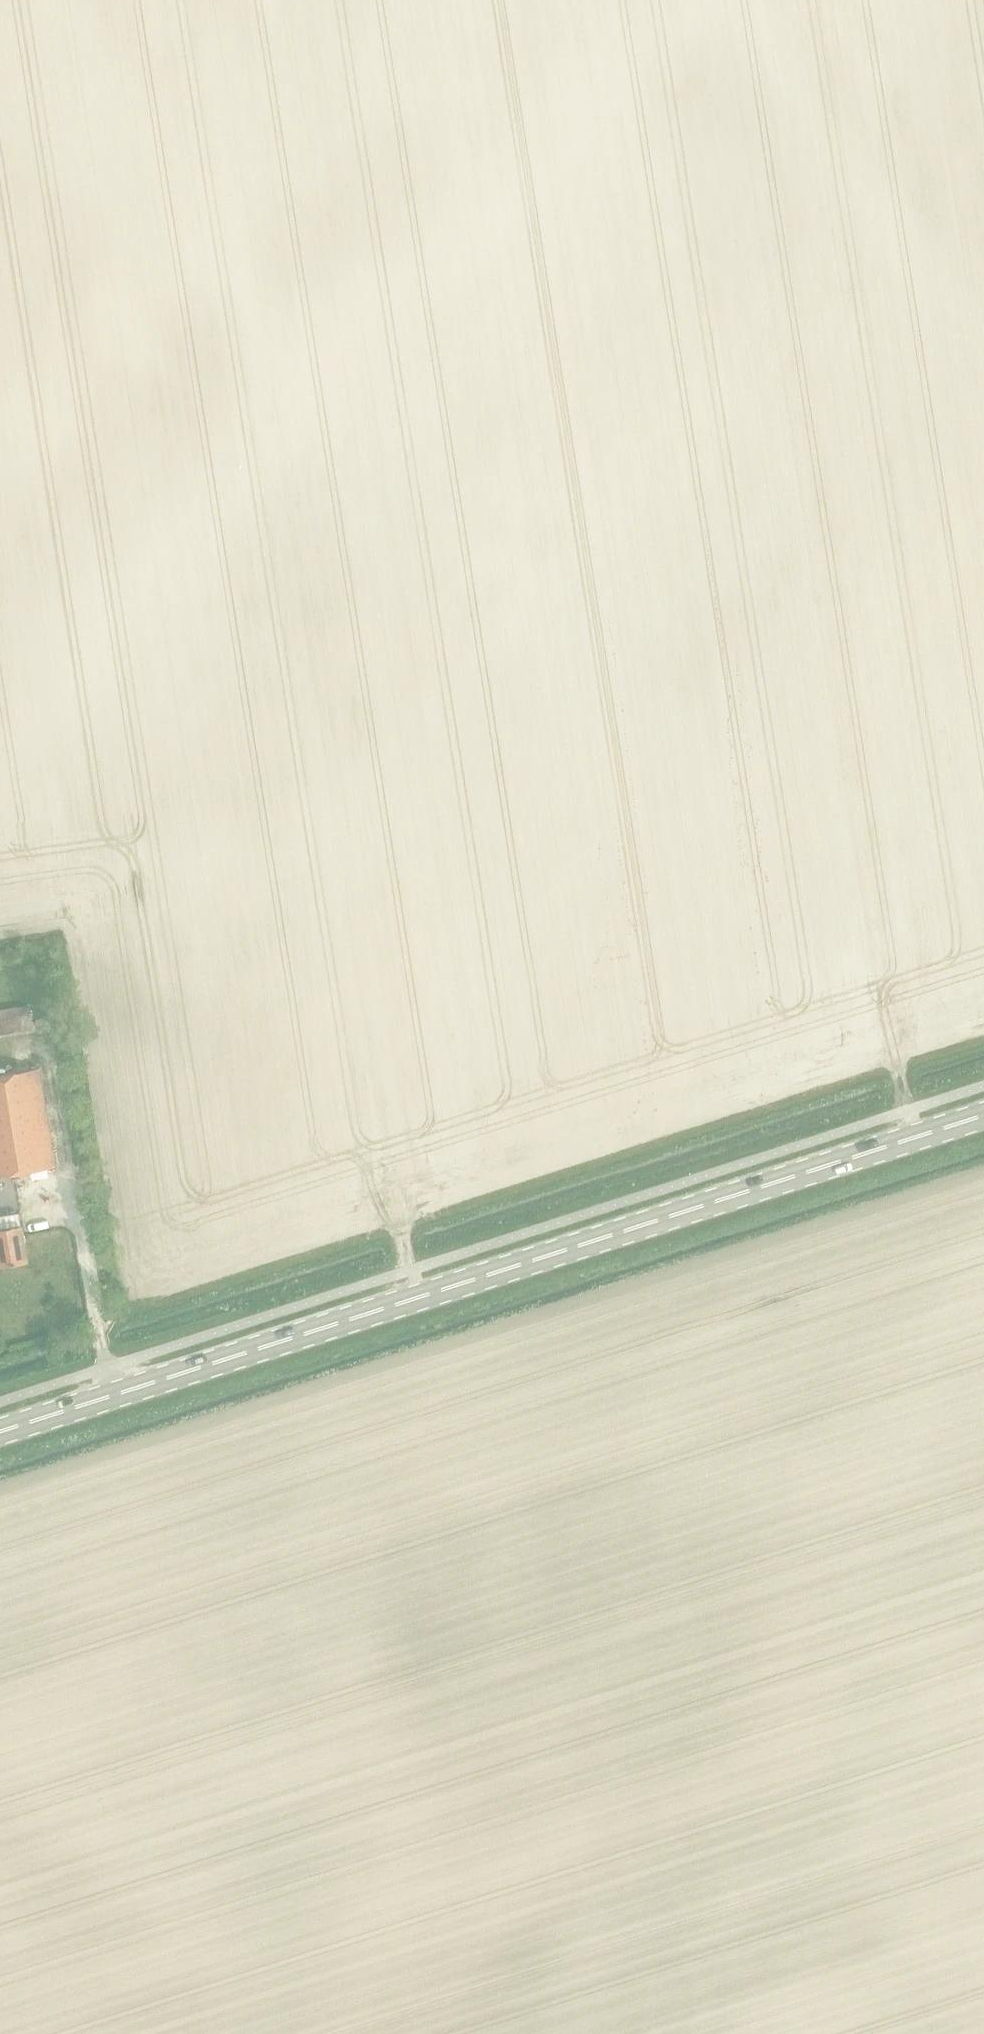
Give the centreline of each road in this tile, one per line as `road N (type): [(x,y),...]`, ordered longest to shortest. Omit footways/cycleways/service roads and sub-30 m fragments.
road 1 (primary): [(0,1431),(983,1114)]

